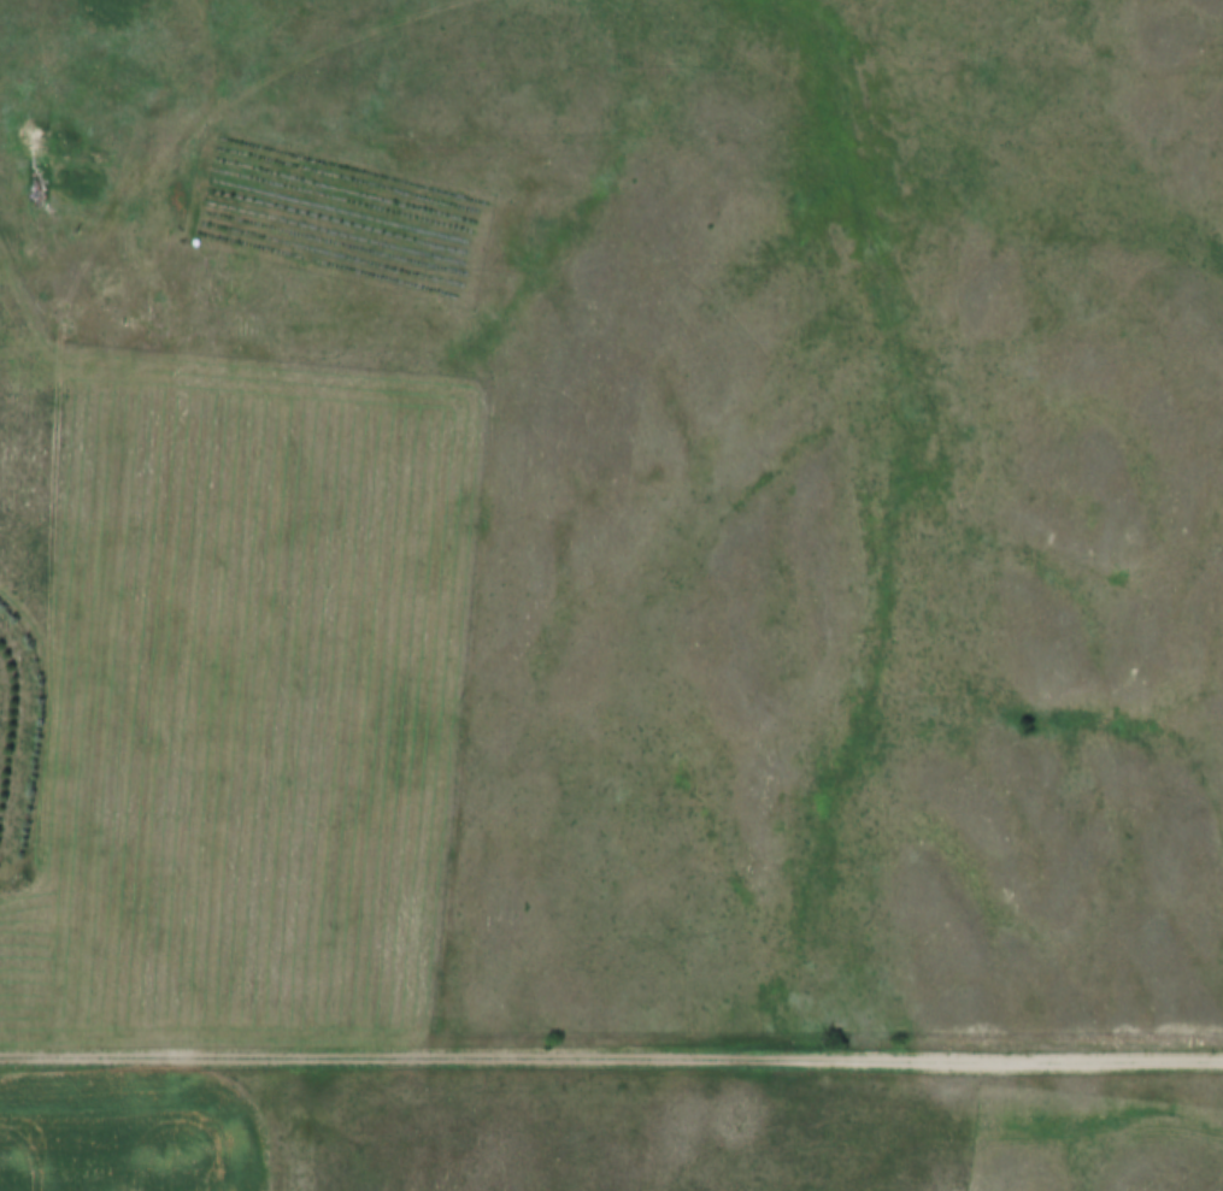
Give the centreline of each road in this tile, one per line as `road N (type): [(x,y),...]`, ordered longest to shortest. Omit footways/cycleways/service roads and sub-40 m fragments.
road 1 (track): [(1222,1061),(0,1061)]

